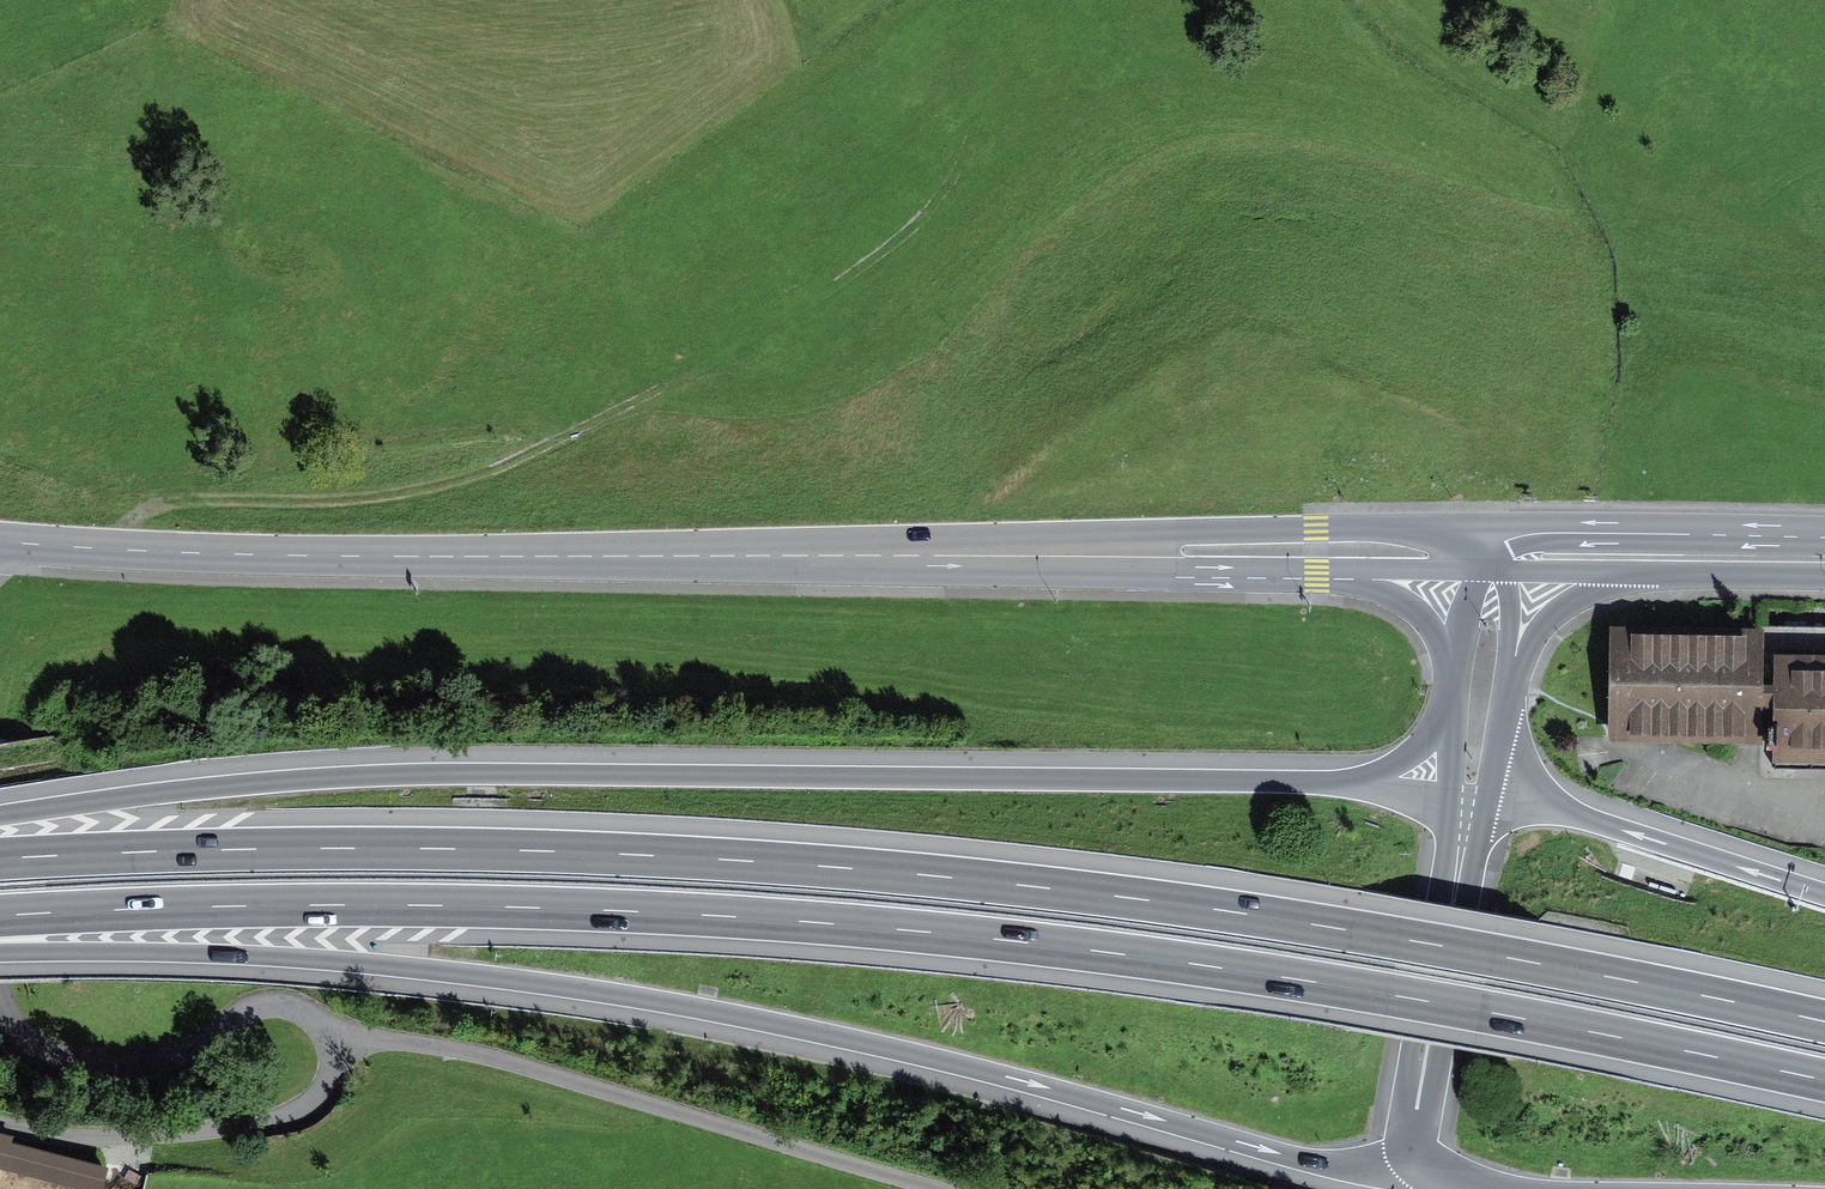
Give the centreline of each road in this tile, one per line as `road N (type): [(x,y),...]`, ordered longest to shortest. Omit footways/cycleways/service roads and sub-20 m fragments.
road 1 (motorway): [(0,916),(425,905),(915,931),(1297,980),(1824,1081)]
road 2 (motorway): [(1824,1021),(1328,927),(935,876),(538,851),(0,859)]
road 3 (track): [(119,548),(123,520),(167,499),(386,491),(511,463),(925,220),(990,142),(1105,71),(1234,67),(1544,151)]
road 4 (motorway): [(0,953),(281,956),(587,990),(910,1052),(1286,1155),(1412,1171)]
road 5 (motorway): [(1321,781),(425,774),(253,783),(0,815)]
road 6 (secondary): [(0,541),(248,554),(1060,556)]
road 7 (unclassified): [(0,1012),(44,1056),(113,1069),(184,1054),(254,1008),(286,1006),(338,1034),(501,1060),(948,1188)]
road 8 (secondary): [(1407,531),(1187,532),(1060,556)]
road 9 (secondary): [(1412,1171),(1463,840)]
road 10 (secondary): [(1060,556),(1327,570)]
road 11 (motorway): [(1824,895),(1589,820)]
road 12 (secondary): [(1824,539),(1581,533)]
road 13 (secondary): [(1506,708),(1535,637),(1557,611),(1609,584),(1656,573)]
road 14 (secondary): [(1327,570),(1419,613),(1446,653),(1455,688)]
road 15 (secondary): [(1455,688),(1442,720),(1409,759),(1383,772),(1321,781)]
road 16 (secondary): [(1581,533),(1407,531)]
road 17 (secondary): [(1656,573),(1824,578)]
road 18 (secondary): [(1327,570),(1493,570)]
road 19 (secondary): [(1493,570),(1656,573)]
road 20 (secondary): [(1463,840),(1418,801),(1321,781)]
road 21 (secondary): [(1455,688),(1450,750),(1463,840)]
road 22 (secondary): [(1589,820),(1524,780),(1510,752),(1506,708)]
road 23 (secondary): [(1506,708),(1509,602),(1493,570)]
road 24 (secondary): [(1463,840),(1494,767),(1506,708)]
road 25 (secondary): [(1589,820),(1514,815),(1463,840)]
road 26 (secondary): [(1493,570),(1469,604),(1455,688)]

